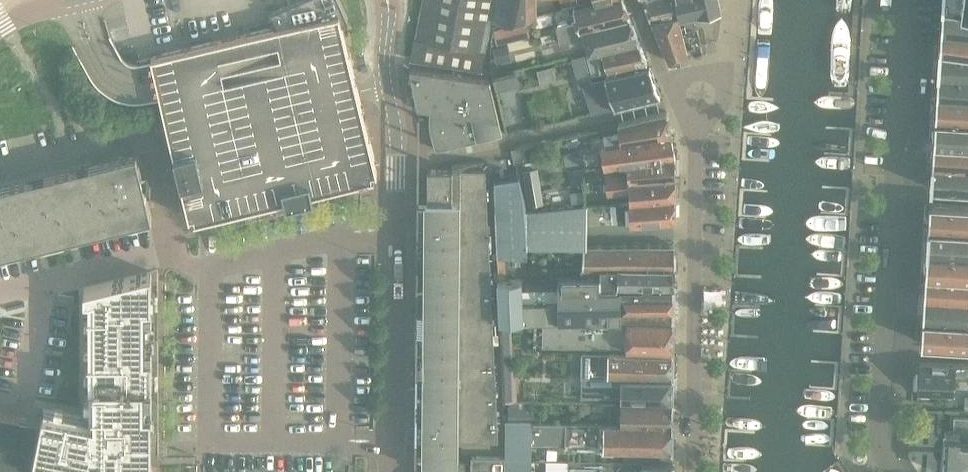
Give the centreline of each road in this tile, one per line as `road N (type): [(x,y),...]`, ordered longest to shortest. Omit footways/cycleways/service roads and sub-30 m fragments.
road 1 (residential): [(896,471),(880,427),(903,0)]
road 2 (residential): [(694,471),(696,153),(678,100)]
road 3 (residential): [(0,166),(144,134),(173,245)]
road 4 (tertiary): [(392,471),(396,231)]
road 5 (residential): [(173,245),(182,261),(203,270),(396,231)]
road 6 (tertiary): [(396,231),(389,0)]
road 7 (residential): [(0,289),(173,245)]
road 8 (residential): [(678,100),(723,79),(736,0)]

